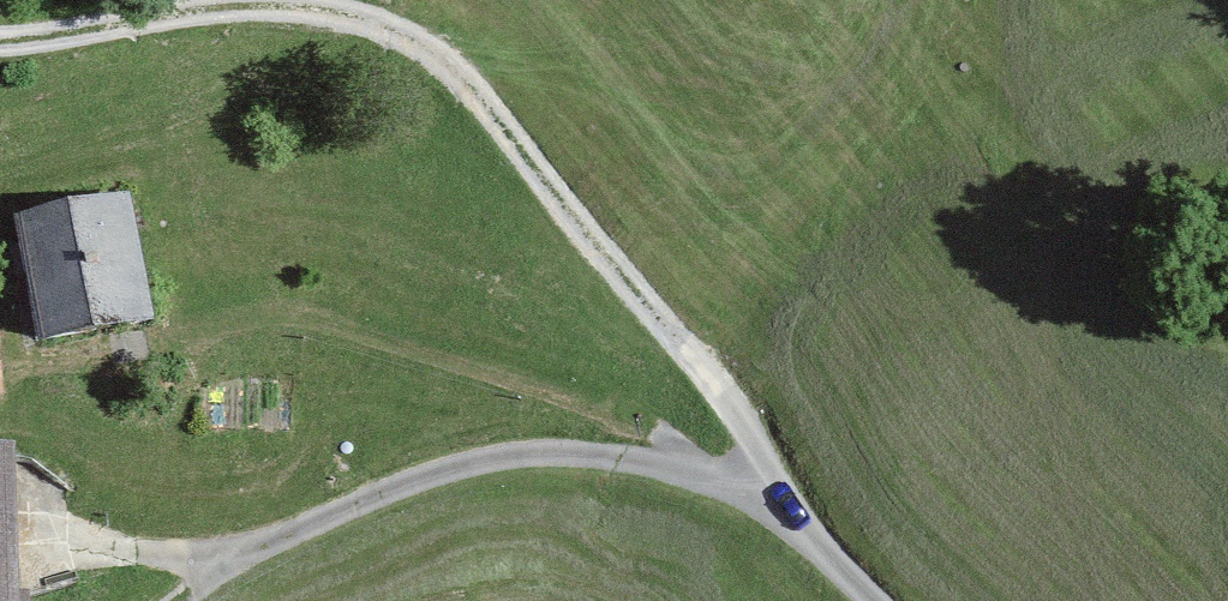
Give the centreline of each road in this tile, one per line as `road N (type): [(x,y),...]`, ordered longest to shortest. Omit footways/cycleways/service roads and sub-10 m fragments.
road 1 (track): [(781,510),(717,385),(434,46),(226,12),(0,36)]
road 2 (unclassified): [(882,600),(781,510),(629,458),(519,454),(427,474),(231,557)]

